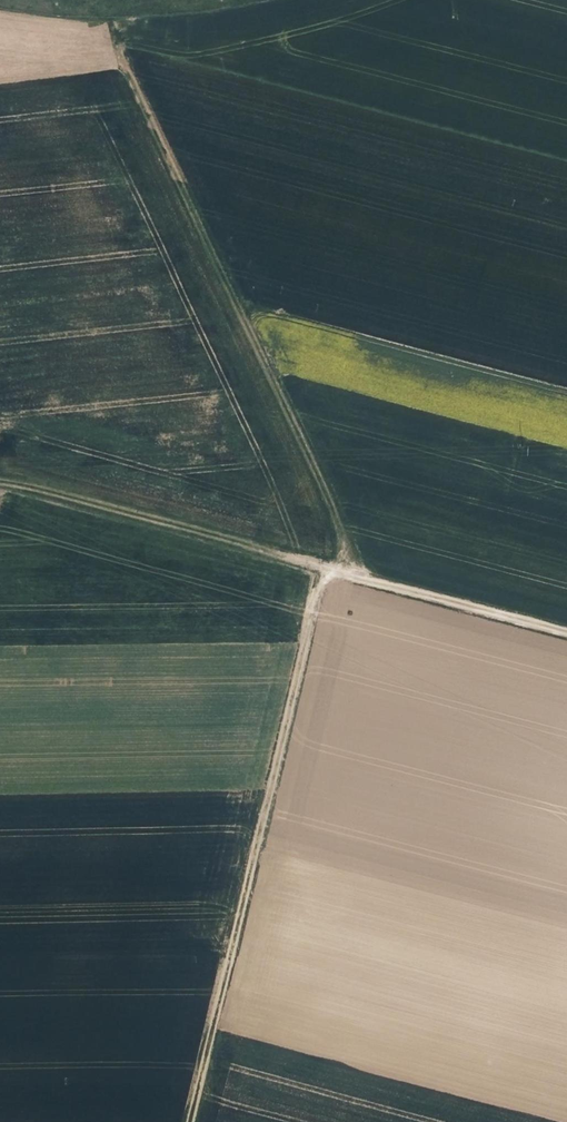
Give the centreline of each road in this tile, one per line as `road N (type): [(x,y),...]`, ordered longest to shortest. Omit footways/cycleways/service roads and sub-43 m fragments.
road 1 (track): [(566,631),(351,575),(262,331),(139,77)]
road 2 (track): [(329,569),(192,1121)]
road 3 (track): [(351,575),(51,490),(0,483)]

